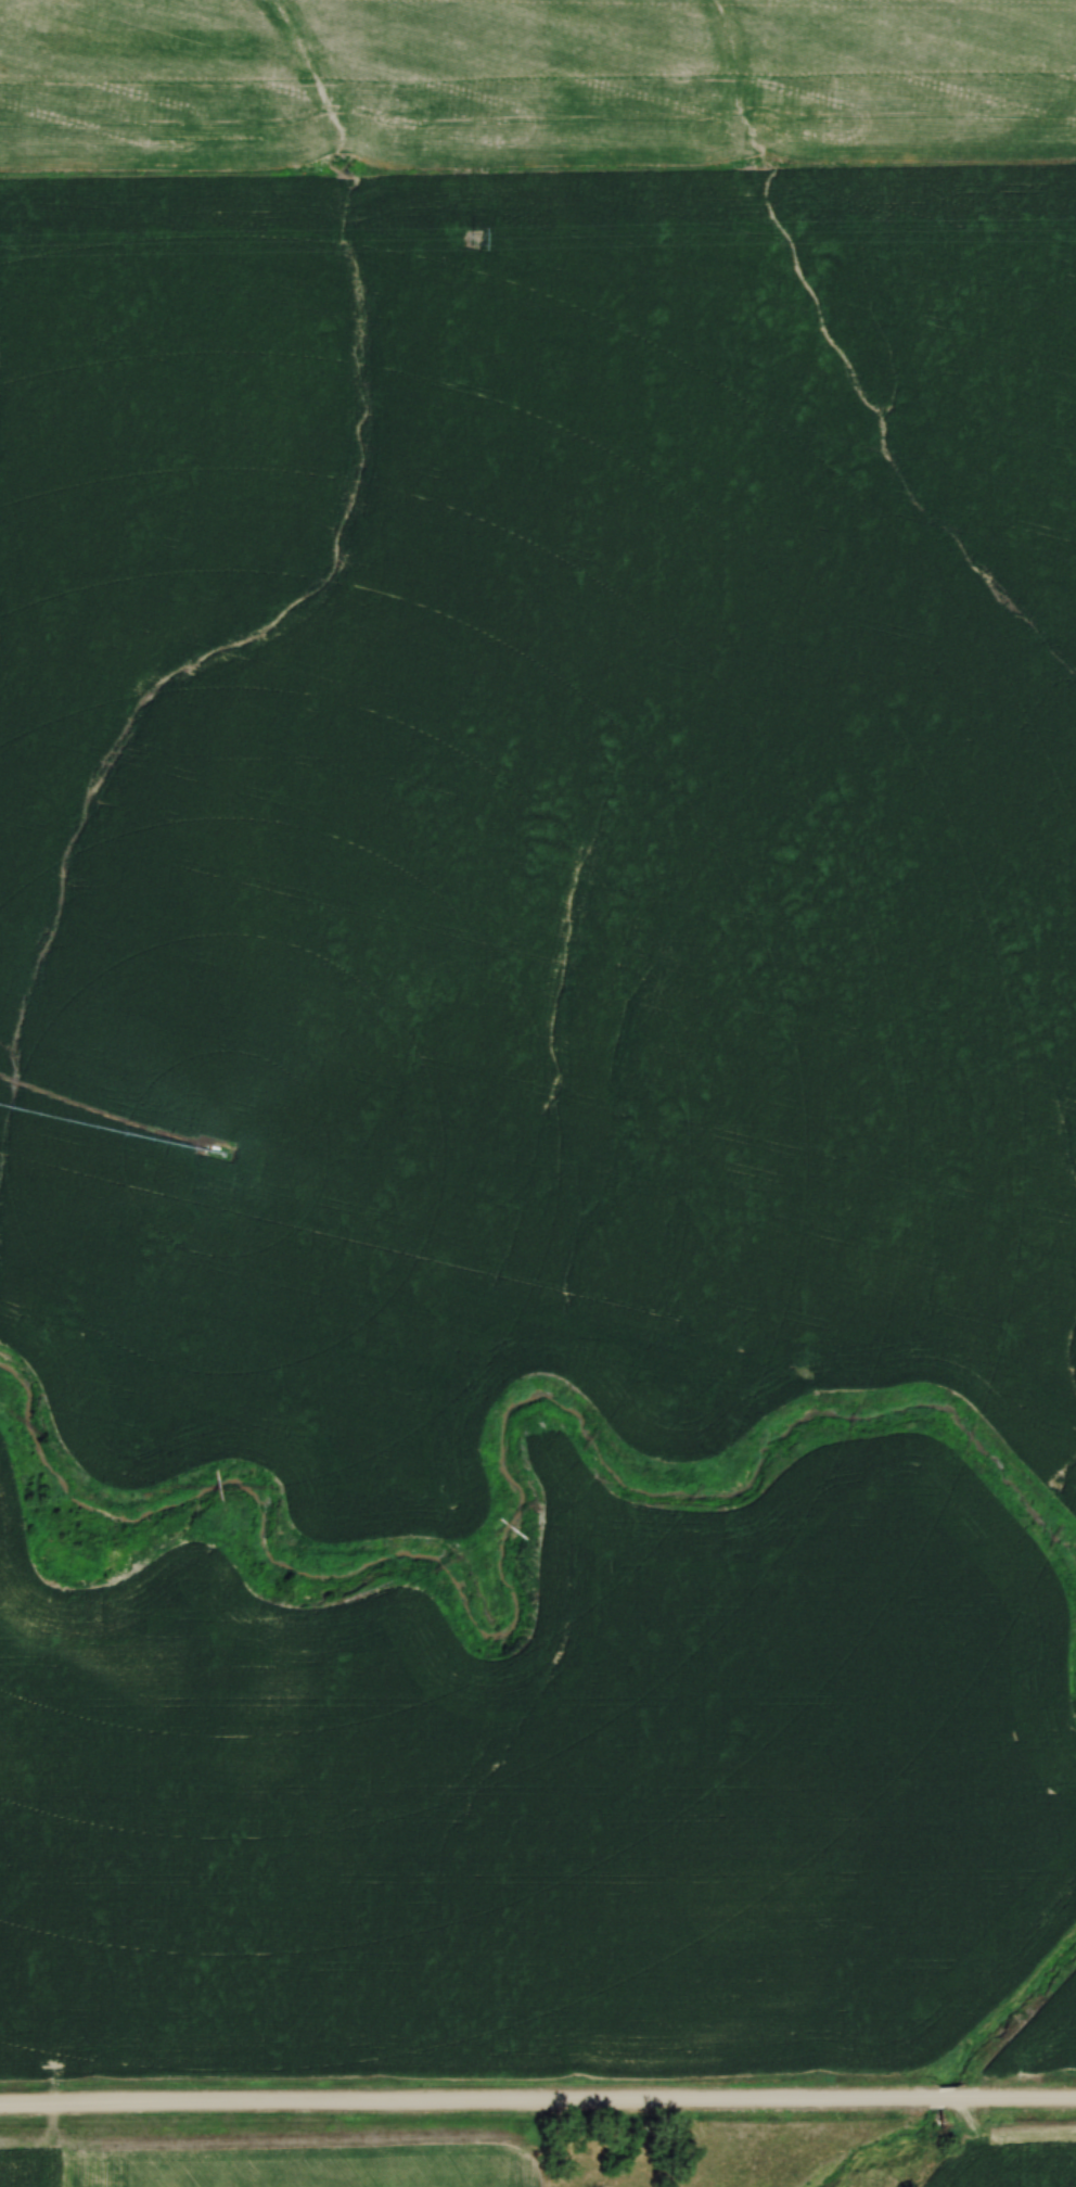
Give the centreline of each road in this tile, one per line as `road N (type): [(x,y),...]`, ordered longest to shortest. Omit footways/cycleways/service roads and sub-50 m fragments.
road 1 (residential): [(0,2106),(1075,2102)]

